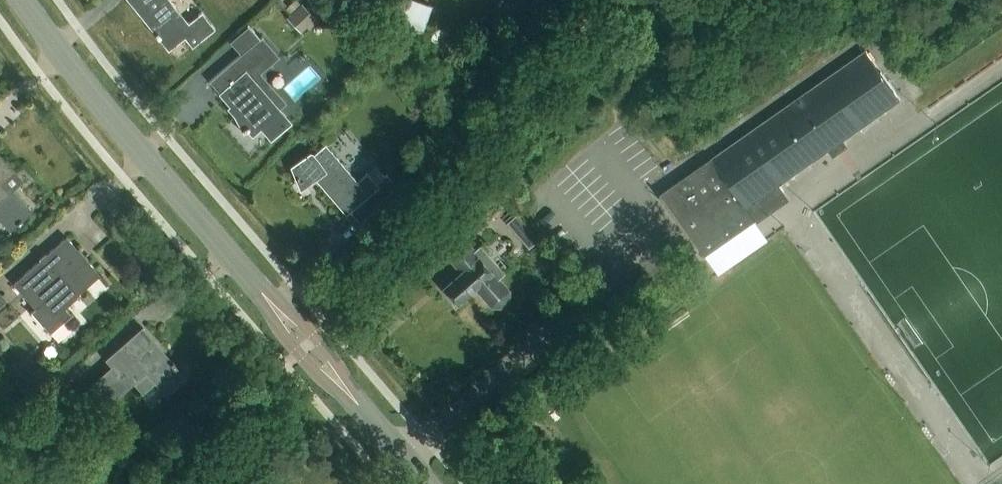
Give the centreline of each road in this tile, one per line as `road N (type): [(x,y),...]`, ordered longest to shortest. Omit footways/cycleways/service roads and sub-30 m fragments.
road 1 (secondary): [(424,483),(21,0)]

